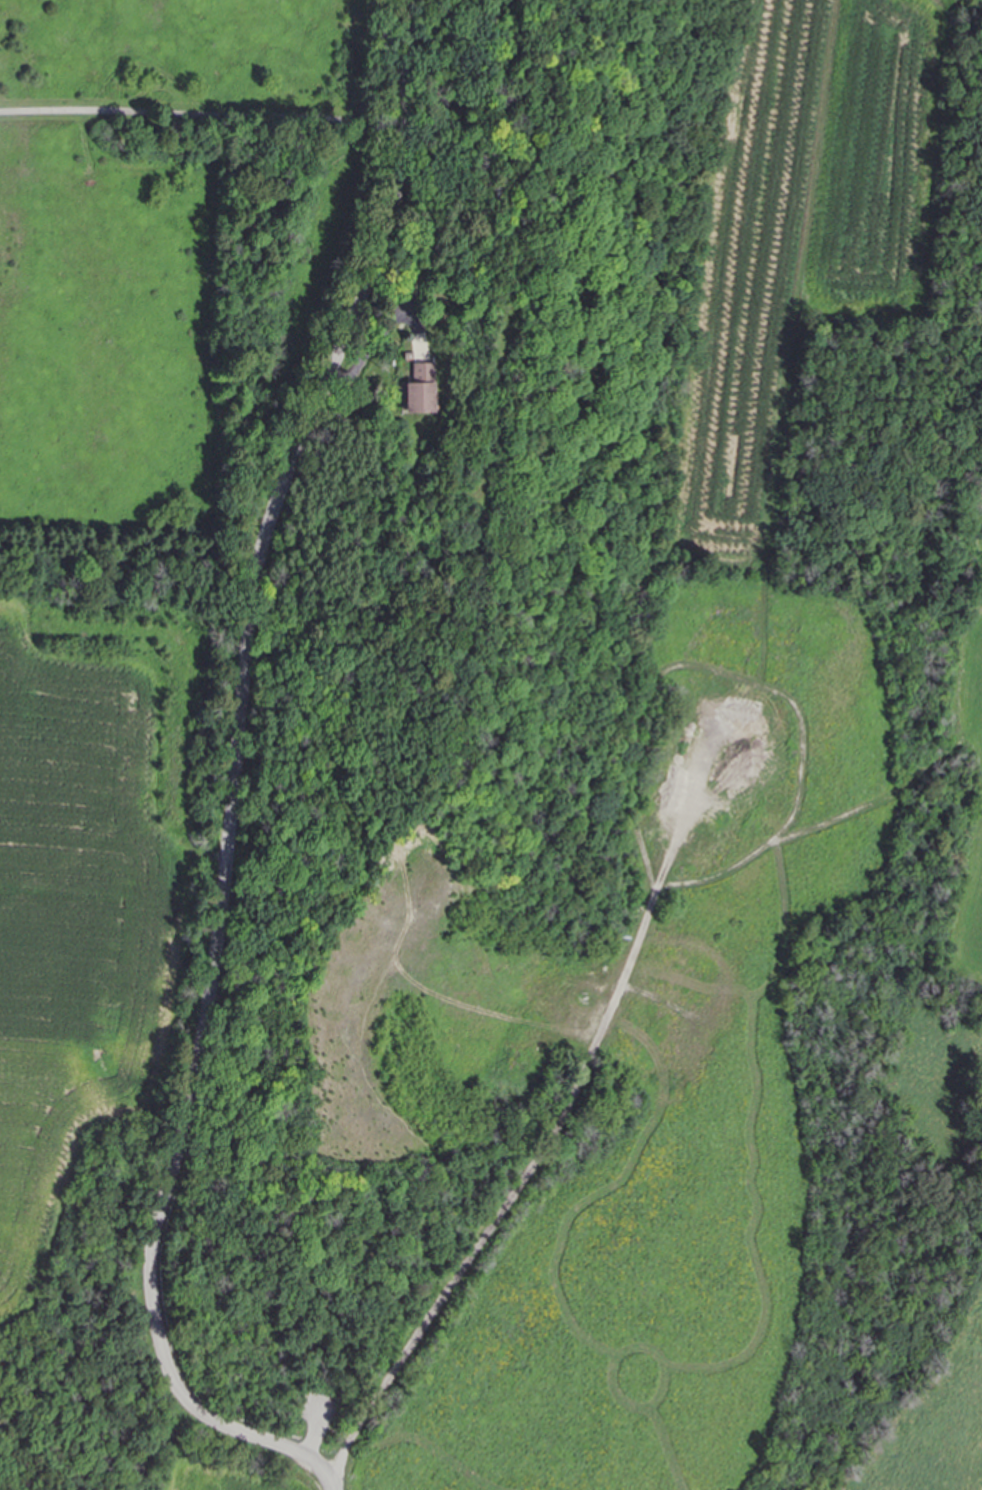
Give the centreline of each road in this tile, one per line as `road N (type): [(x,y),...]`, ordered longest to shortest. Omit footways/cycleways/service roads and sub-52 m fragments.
road 1 (residential): [(335,1489),(315,1463),(185,1404),(157,1335),(149,1257),(209,1002),(257,563),(390,215),(403,146),(408,0)]

